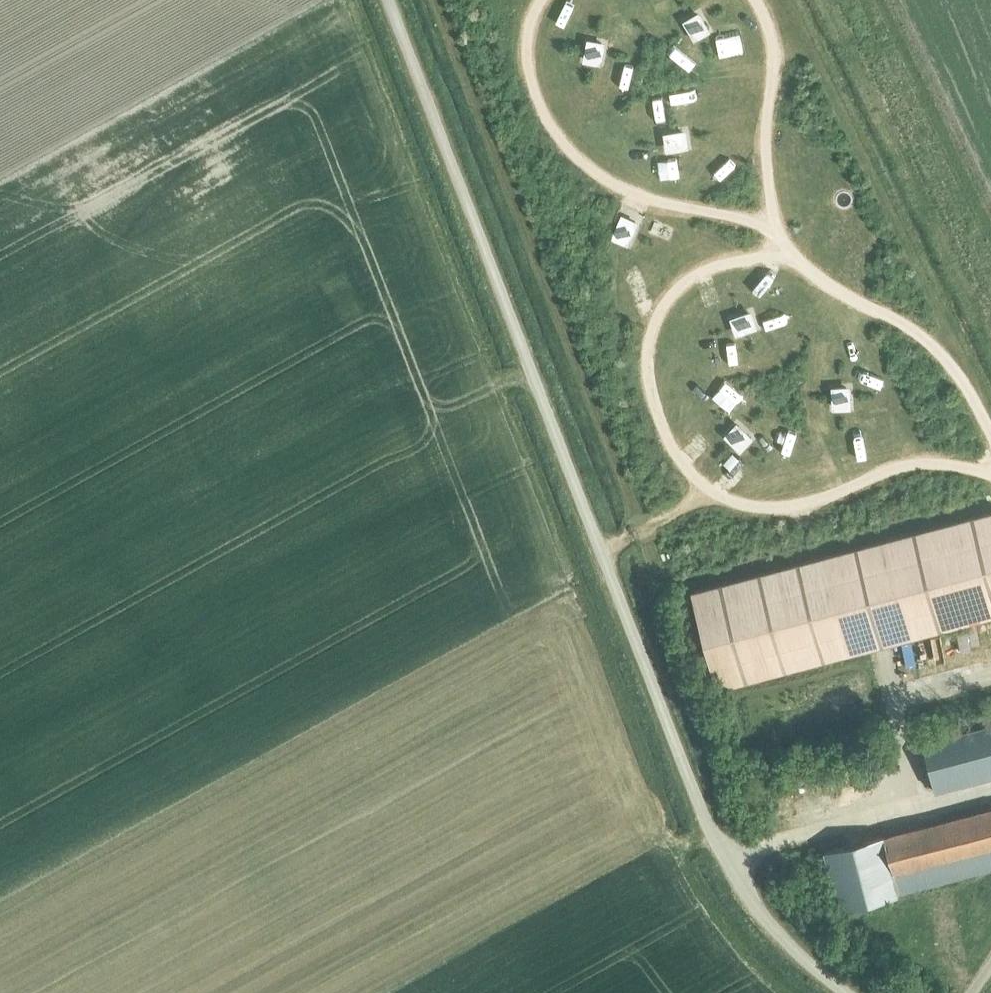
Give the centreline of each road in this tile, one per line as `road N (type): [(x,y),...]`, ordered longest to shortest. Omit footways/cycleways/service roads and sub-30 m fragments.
road 1 (tertiary): [(848,992),(757,911),(730,868),(386,0)]
road 2 (track): [(601,550),(712,489)]

